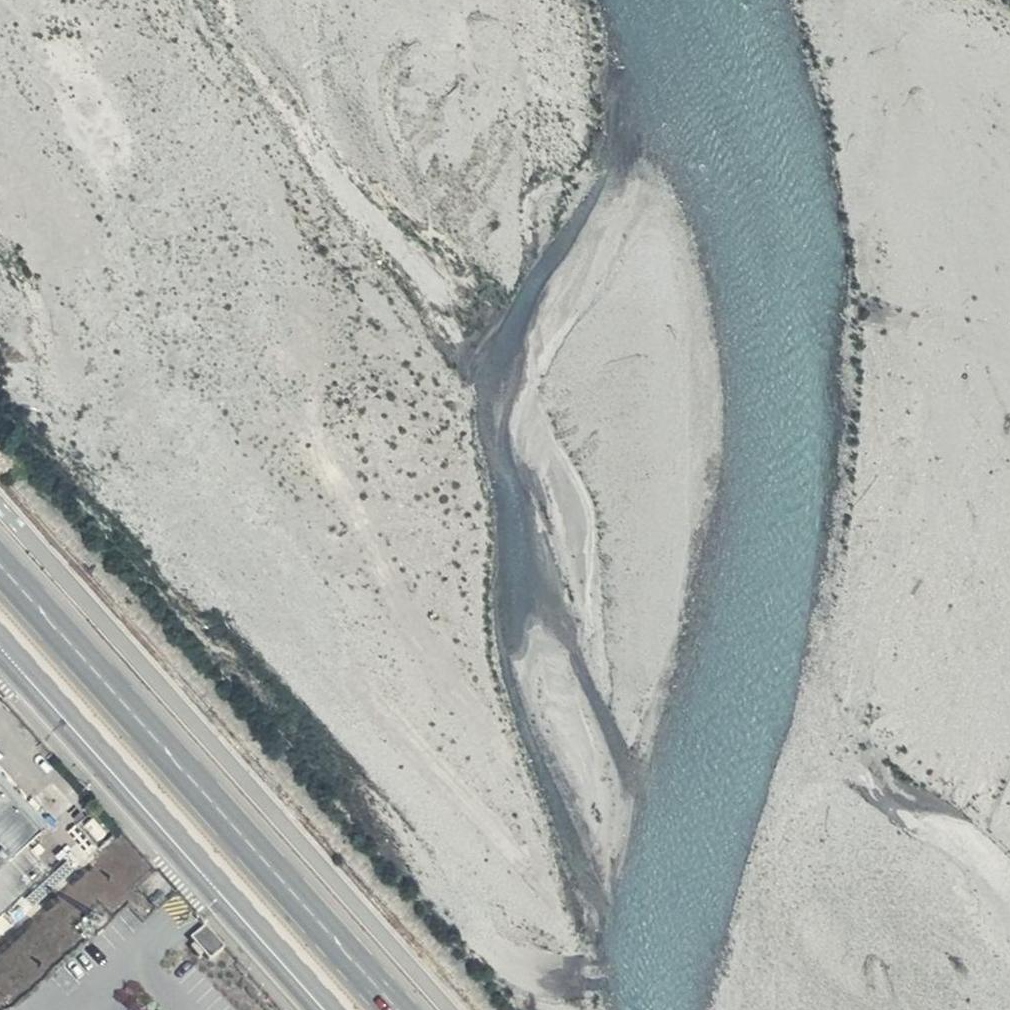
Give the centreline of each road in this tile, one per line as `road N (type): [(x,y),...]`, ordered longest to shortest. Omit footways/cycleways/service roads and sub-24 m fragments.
road 1 (primary): [(394,1009),(0,564)]
road 2 (tertiary): [(323,1009),(0,650)]

